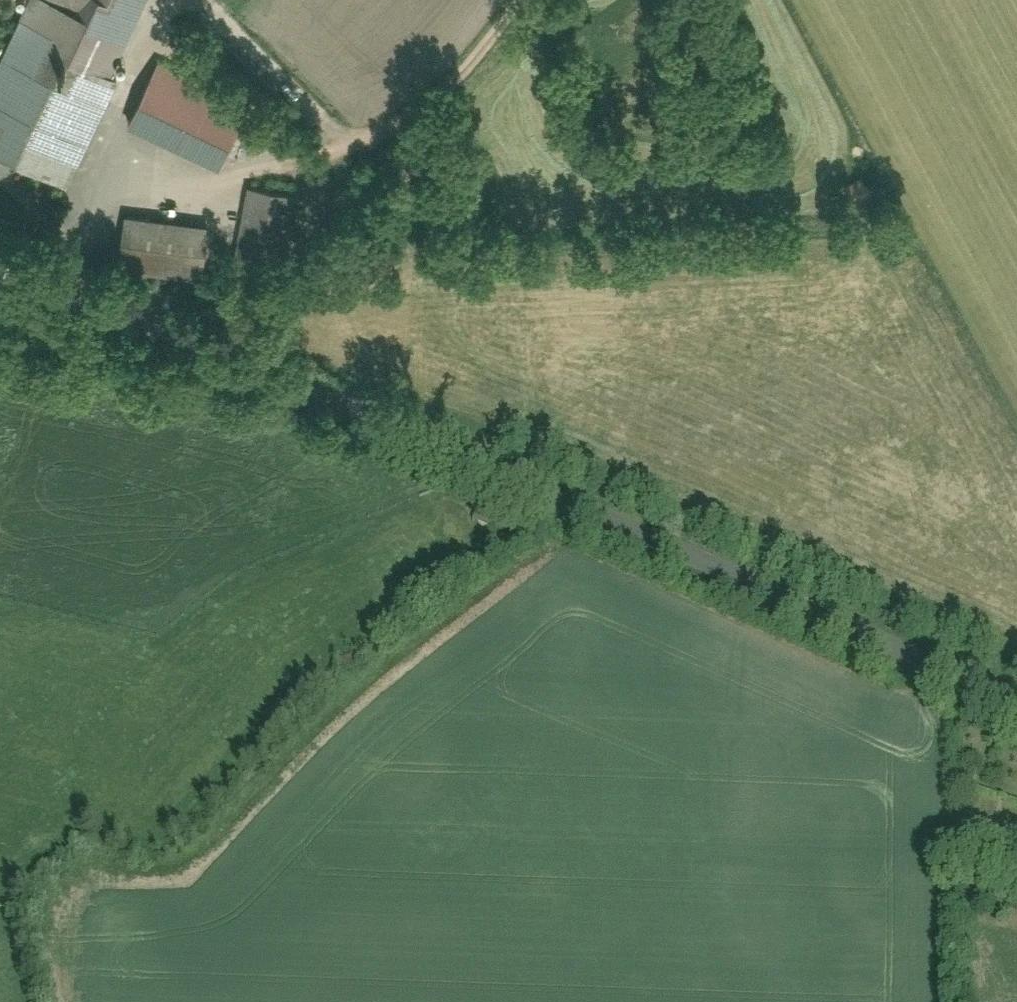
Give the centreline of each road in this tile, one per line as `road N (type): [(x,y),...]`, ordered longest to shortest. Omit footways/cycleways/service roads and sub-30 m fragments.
road 1 (residential): [(1016,703),(70,296),(0,301)]

